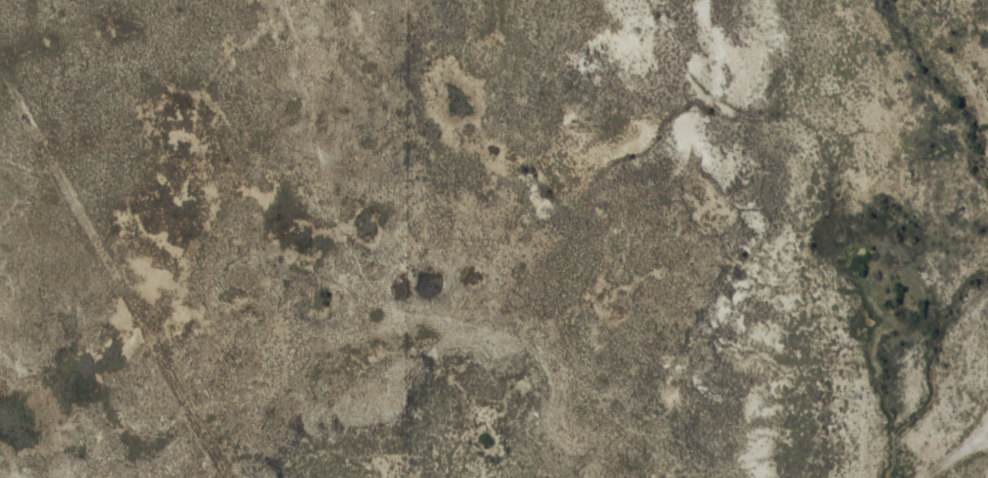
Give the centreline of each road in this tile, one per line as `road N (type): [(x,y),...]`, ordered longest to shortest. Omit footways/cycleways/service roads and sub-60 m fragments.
road 1 (residential): [(187,477),(0,136)]
road 2 (residential): [(874,477),(983,438),(987,423)]

